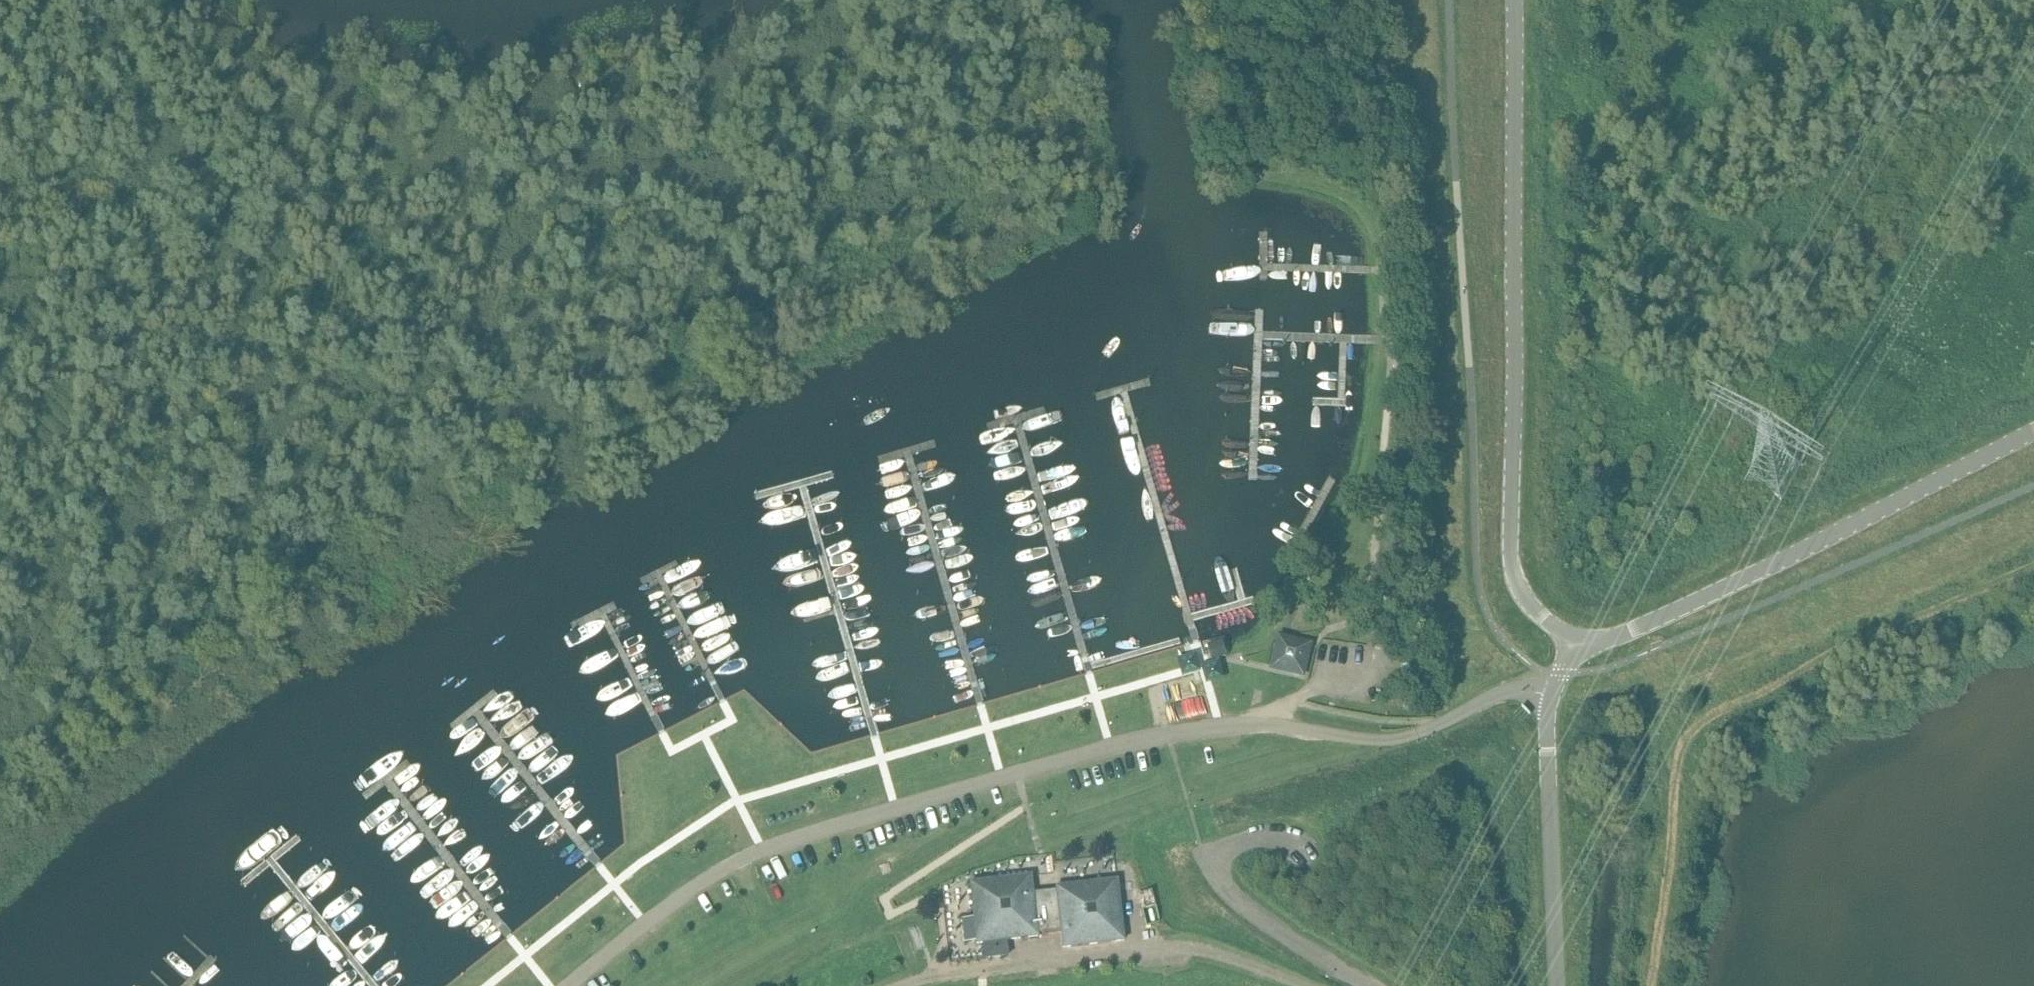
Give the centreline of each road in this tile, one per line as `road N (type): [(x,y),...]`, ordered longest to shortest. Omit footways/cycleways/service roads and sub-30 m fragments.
road 1 (unclassified): [(571,985),(696,885),(825,829),(1194,728),(1269,722),(1390,738),(1510,691),(1551,696)]
road 2 (unclassified): [(1567,633),(1545,624),(1521,588),(1515,543),(1514,0)]
road 3 (unclassified): [(1567,633),(1603,638),(1681,607),(2033,428)]
road 4 (unclassified): [(1557,985),(1551,696)]

